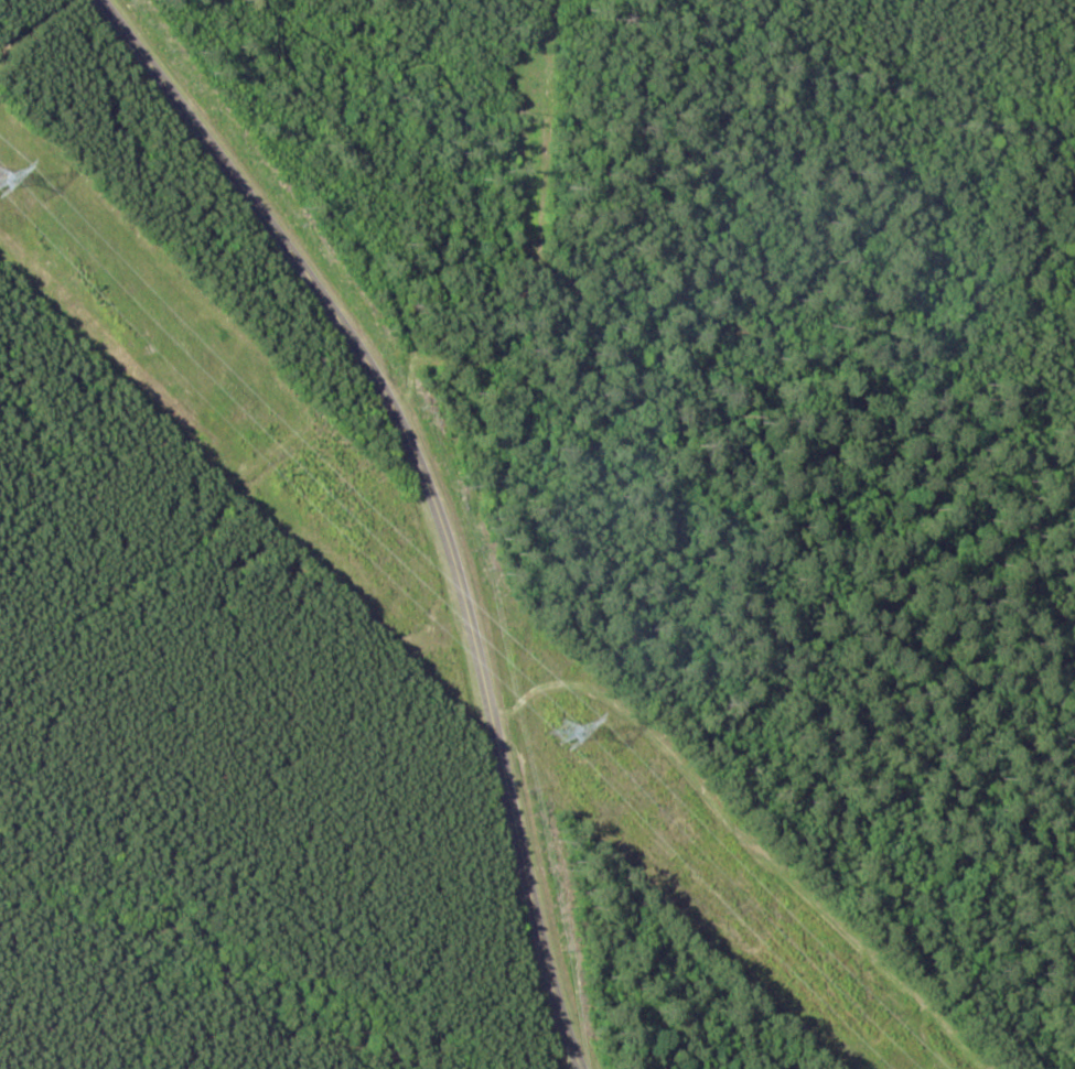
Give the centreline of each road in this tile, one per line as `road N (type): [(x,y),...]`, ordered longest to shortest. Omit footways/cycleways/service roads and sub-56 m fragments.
road 1 (residential): [(579,1068),(469,760),(452,628),(354,369),(76,0)]

